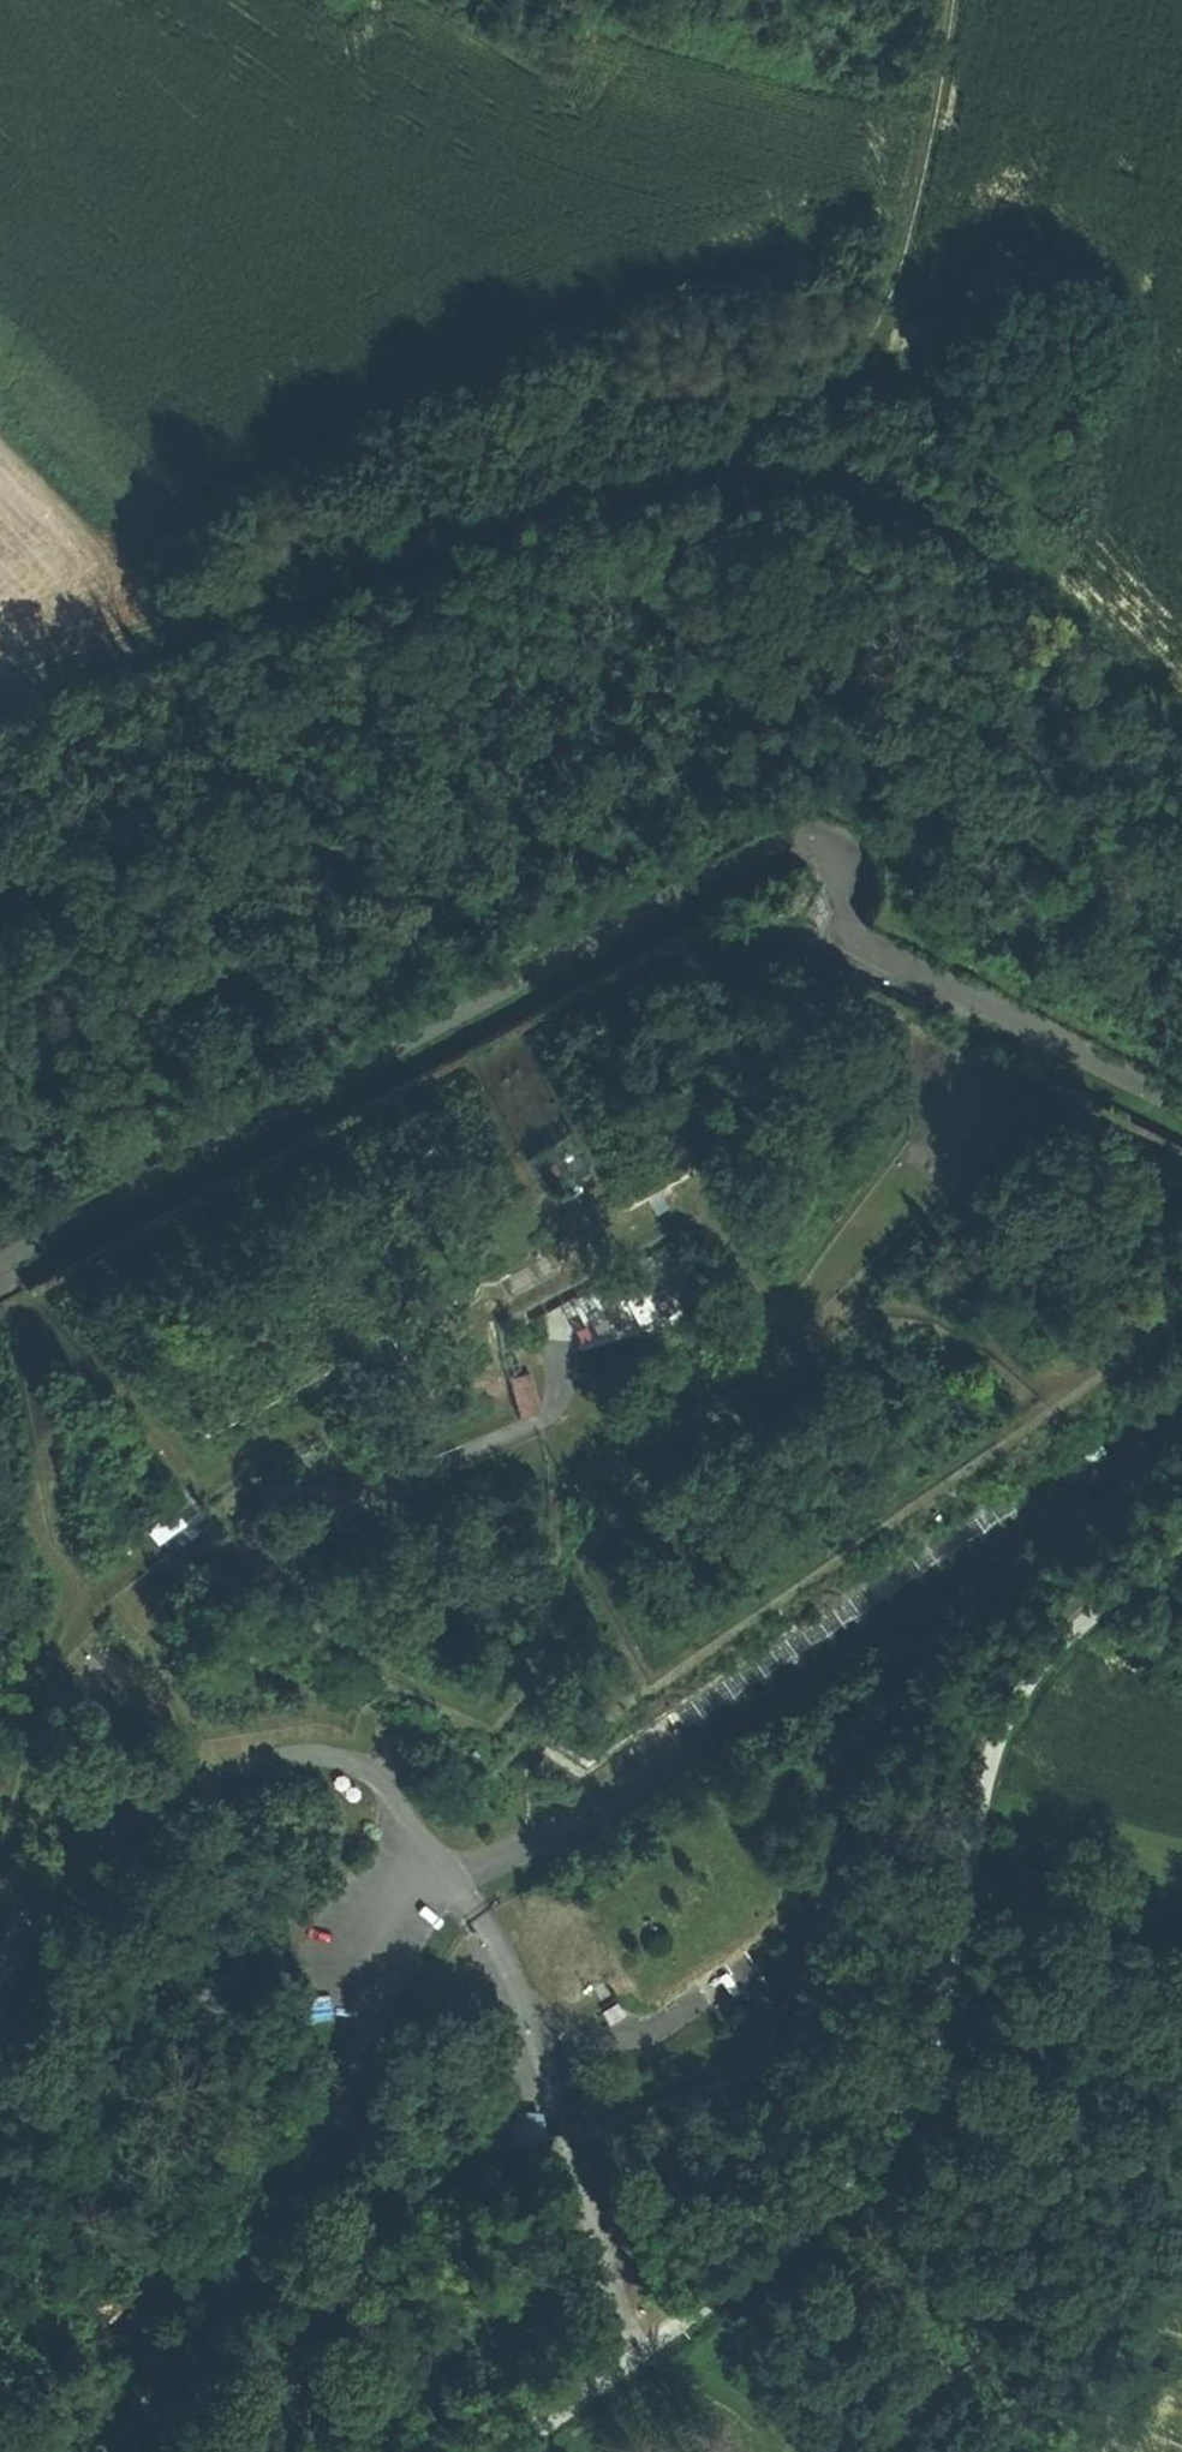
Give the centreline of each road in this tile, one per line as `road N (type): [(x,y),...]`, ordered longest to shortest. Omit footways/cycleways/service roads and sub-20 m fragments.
road 1 (track): [(0,685),(348,565),(643,484),(766,426),(831,382),(868,347),(895,300),(953,0)]
road 2 (track): [(643,484),(809,478),(932,512),(1181,732)]

